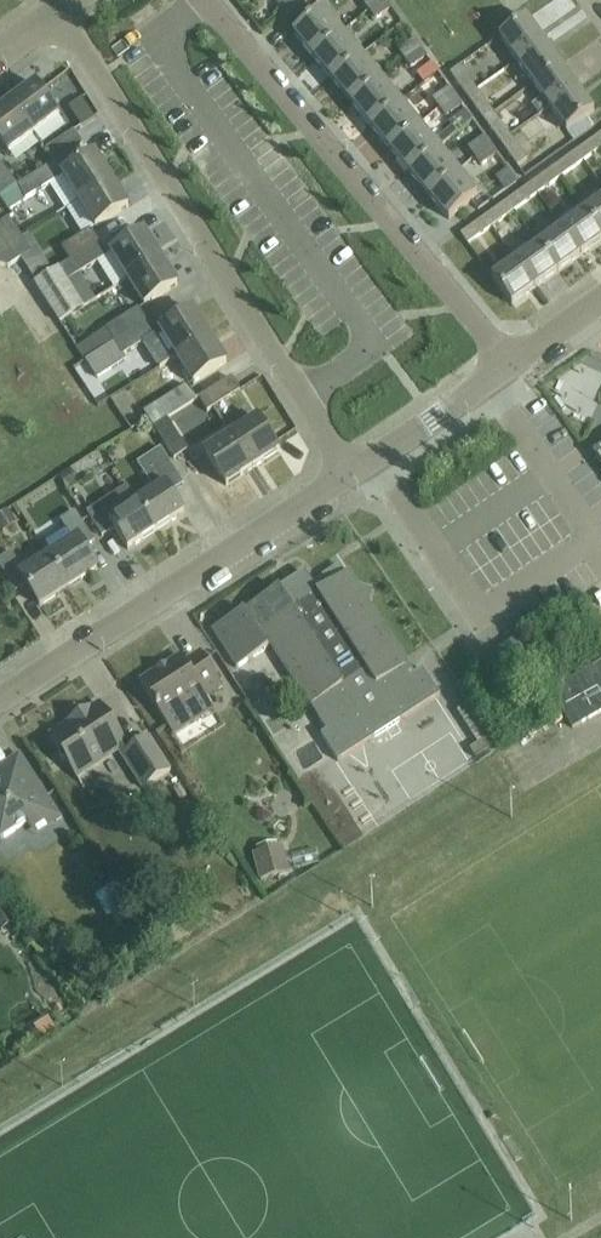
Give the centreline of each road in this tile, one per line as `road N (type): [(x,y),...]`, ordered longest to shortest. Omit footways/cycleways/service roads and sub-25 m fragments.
road 1 (residential): [(352,468),(61,10)]
road 2 (residential): [(511,366),(215,0)]
road 3 (residential): [(0,694),(352,468)]
road 4 (residential): [(352,468),(511,366)]

